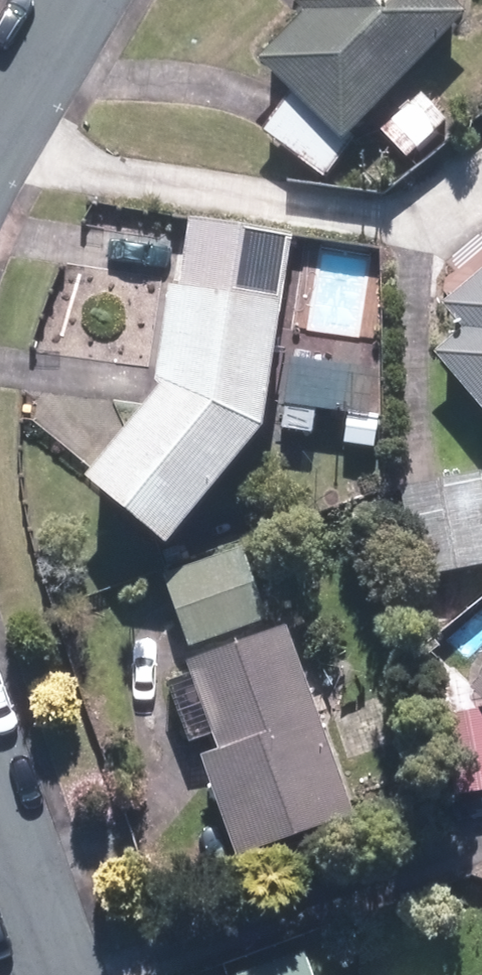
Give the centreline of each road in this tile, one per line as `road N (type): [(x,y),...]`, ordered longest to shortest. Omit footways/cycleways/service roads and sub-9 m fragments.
road 1 (residential): [(76,0),(0,126)]
road 2 (residential): [(0,837),(50,974)]

